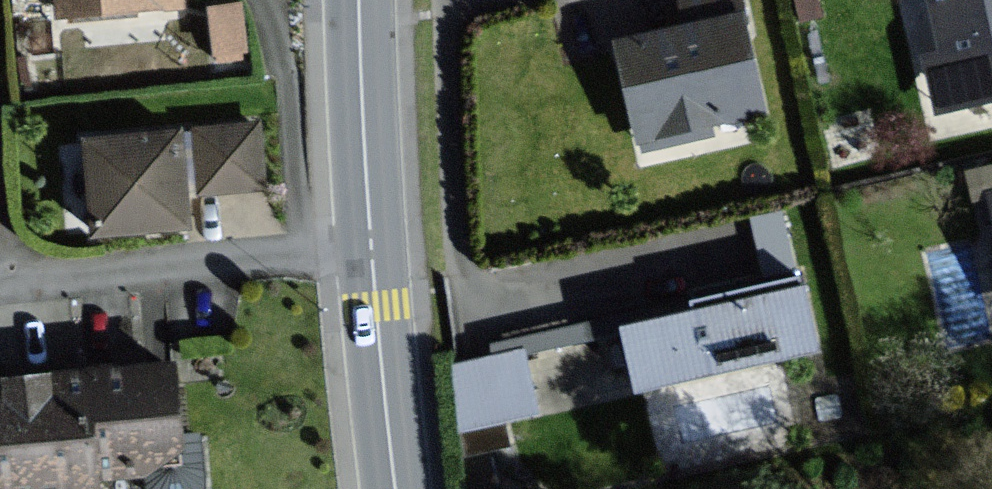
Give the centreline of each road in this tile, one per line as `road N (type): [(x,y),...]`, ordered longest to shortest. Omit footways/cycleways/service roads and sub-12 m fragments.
road 1 (residential): [(449,3),(455,245),(482,292),(520,300),(669,270)]
road 2 (residential): [(371,244),(0,284)]
road 3 (tertiary): [(399,488),(371,244)]
road 4 (tertiary): [(371,244),(358,0)]

